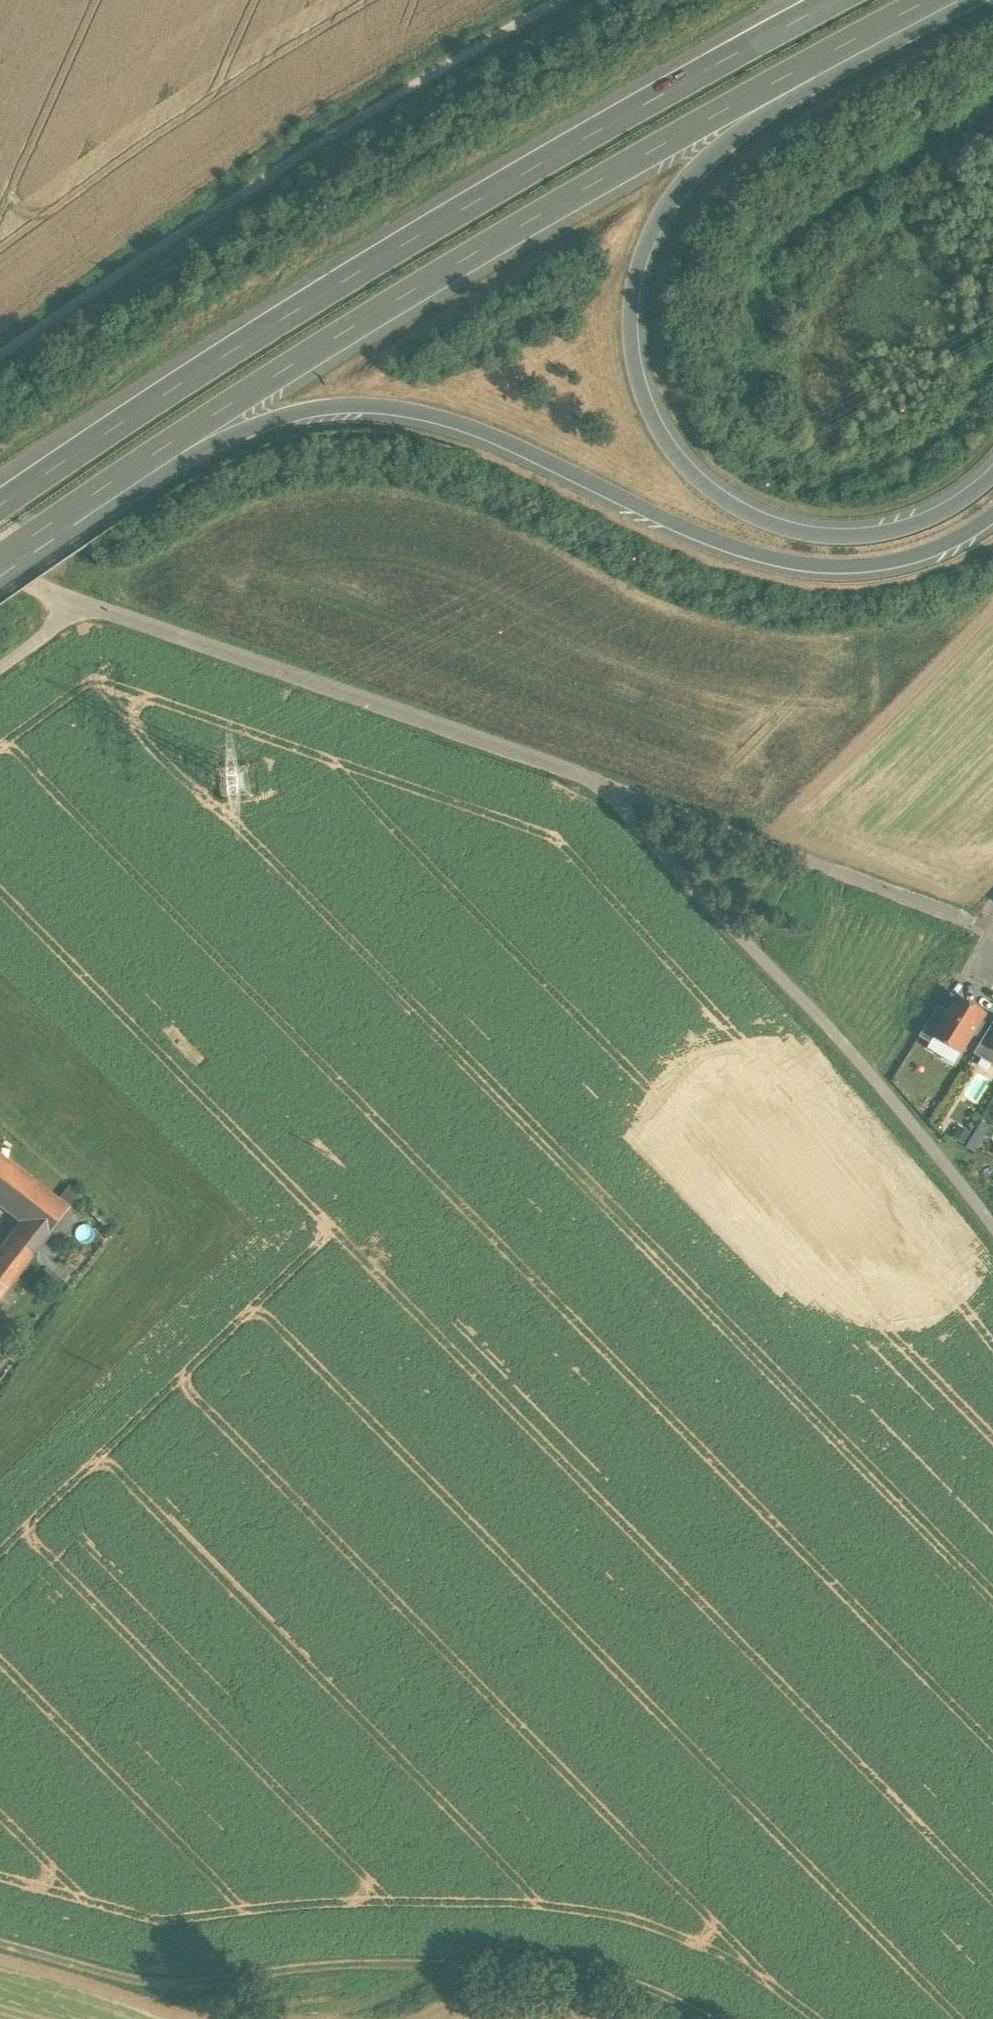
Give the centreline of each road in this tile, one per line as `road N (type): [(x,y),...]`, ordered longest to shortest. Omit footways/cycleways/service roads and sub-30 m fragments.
road 1 (motorway): [(35,536),(440,270),(916,3)]
road 2 (motorway): [(35,536),(242,432),(299,412),(363,407),(468,427),(717,542),(789,561),(901,558),(992,516)]
road 3 (motorway): [(821,0),(502,177),(0,503)]
road 4 (motorway): [(992,476),(933,518),(893,530),(825,534),(767,519),(710,487),(664,440),(629,344),(635,261),(673,191),(754,120),(874,53),(916,3)]
road 5 (track): [(700,2018),(627,1988),(573,1981),(313,1975),(150,1997),(0,1952)]
road 6 (track): [(0,356),(557,0)]
road 7 (track): [(71,601),(624,795)]
road 8 (track): [(992,1224),(844,1041),(626,812),(624,795)]
road 9 (track): [(624,795),(992,933)]

